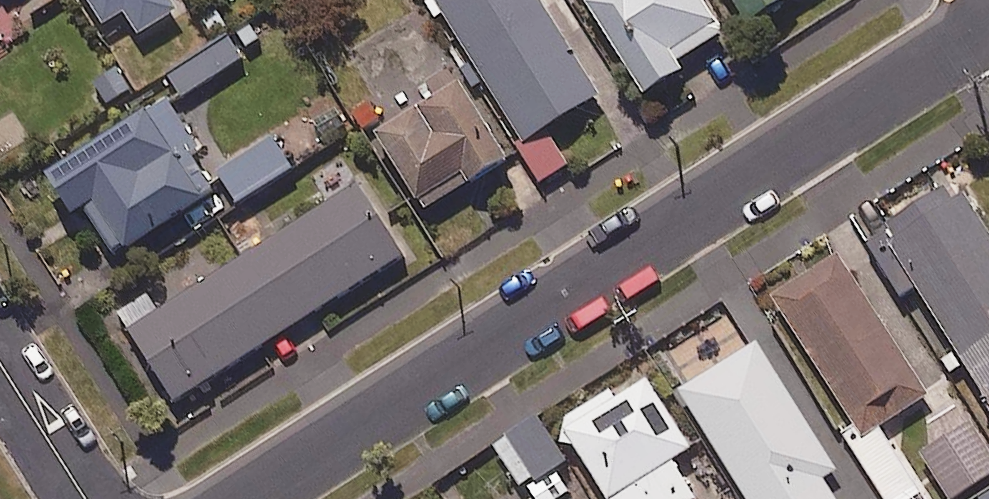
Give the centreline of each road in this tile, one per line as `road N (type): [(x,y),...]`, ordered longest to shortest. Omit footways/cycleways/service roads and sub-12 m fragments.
road 1 (residential): [(249,498),(988,23)]
road 2 (residential): [(87,498),(0,363)]

